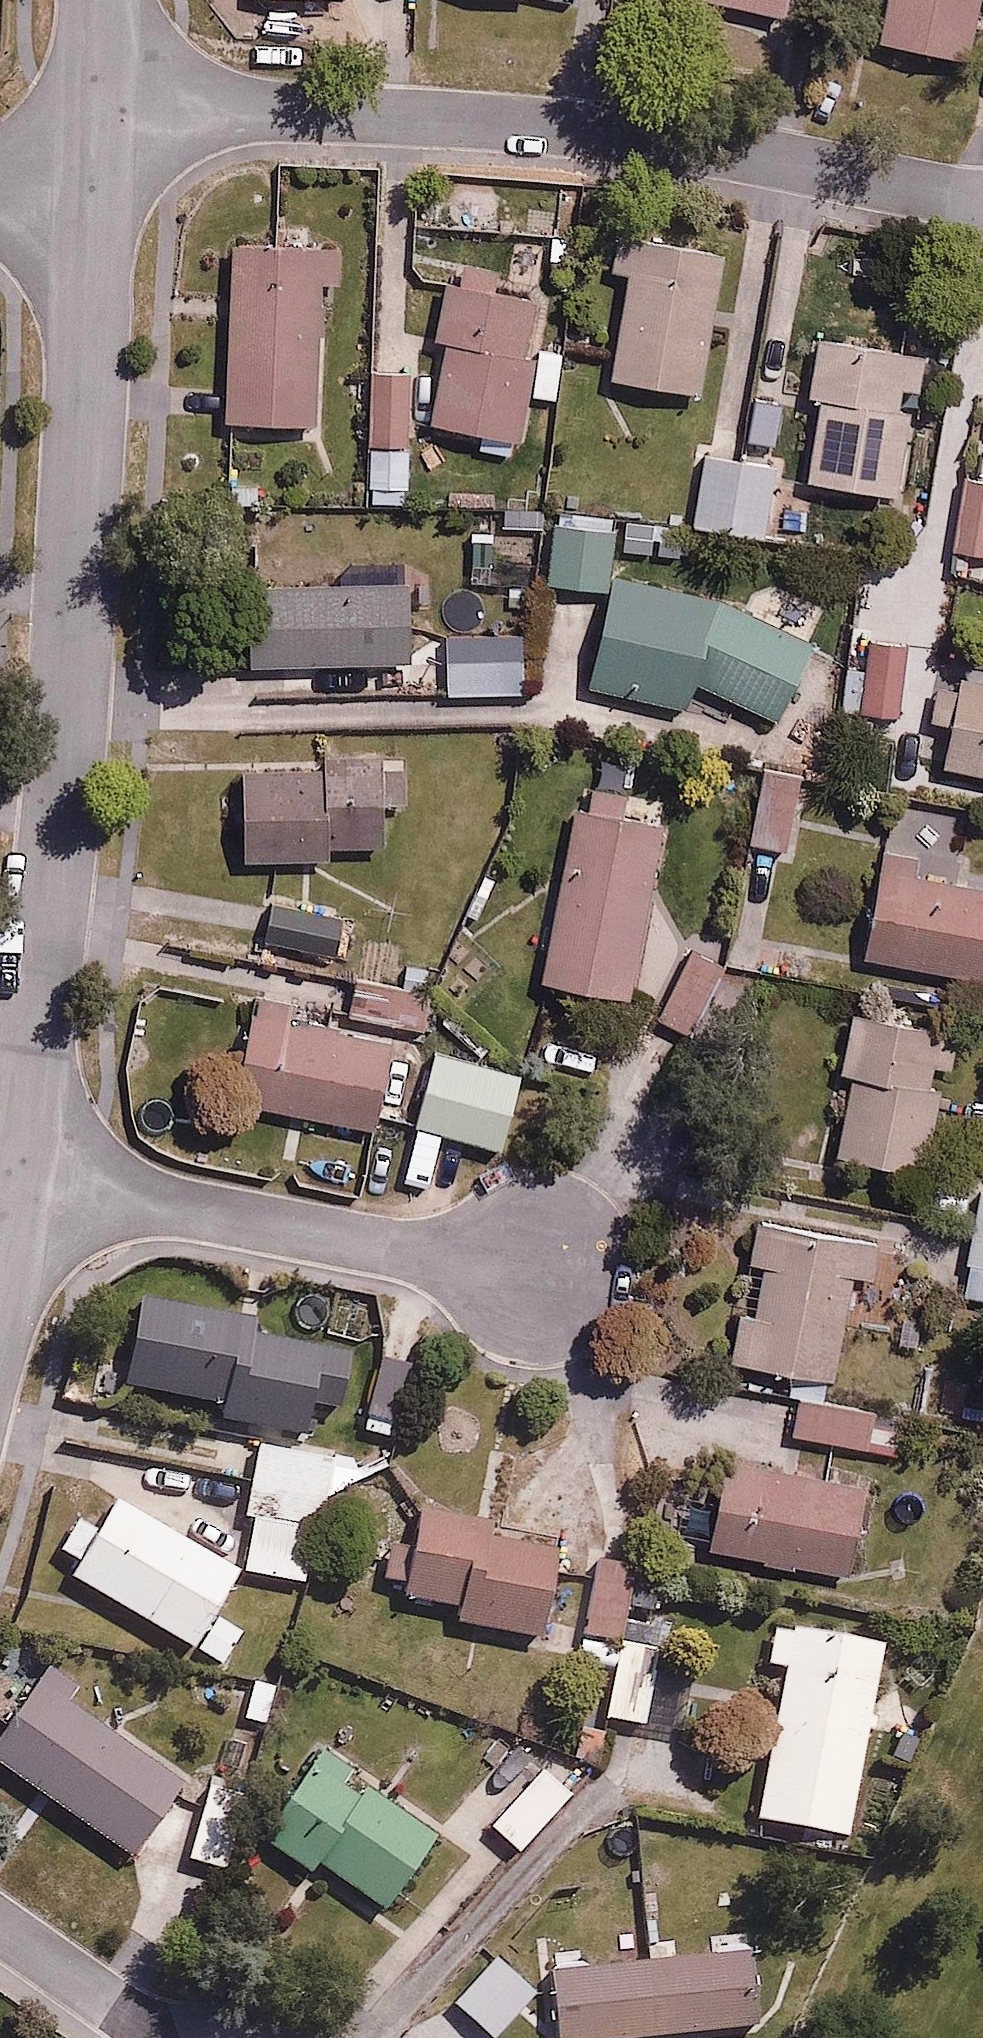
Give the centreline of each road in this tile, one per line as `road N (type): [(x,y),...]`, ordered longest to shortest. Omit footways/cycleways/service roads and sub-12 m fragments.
road 1 (residential): [(15,1177),(45,978),(93,411),(95,198)]
road 2 (residential): [(99,112),(416,119),(607,133),(982,200)]
road 3 (residential): [(15,1177),(546,1280)]
road 4 (residential): [(0,1927),(153,2037)]

